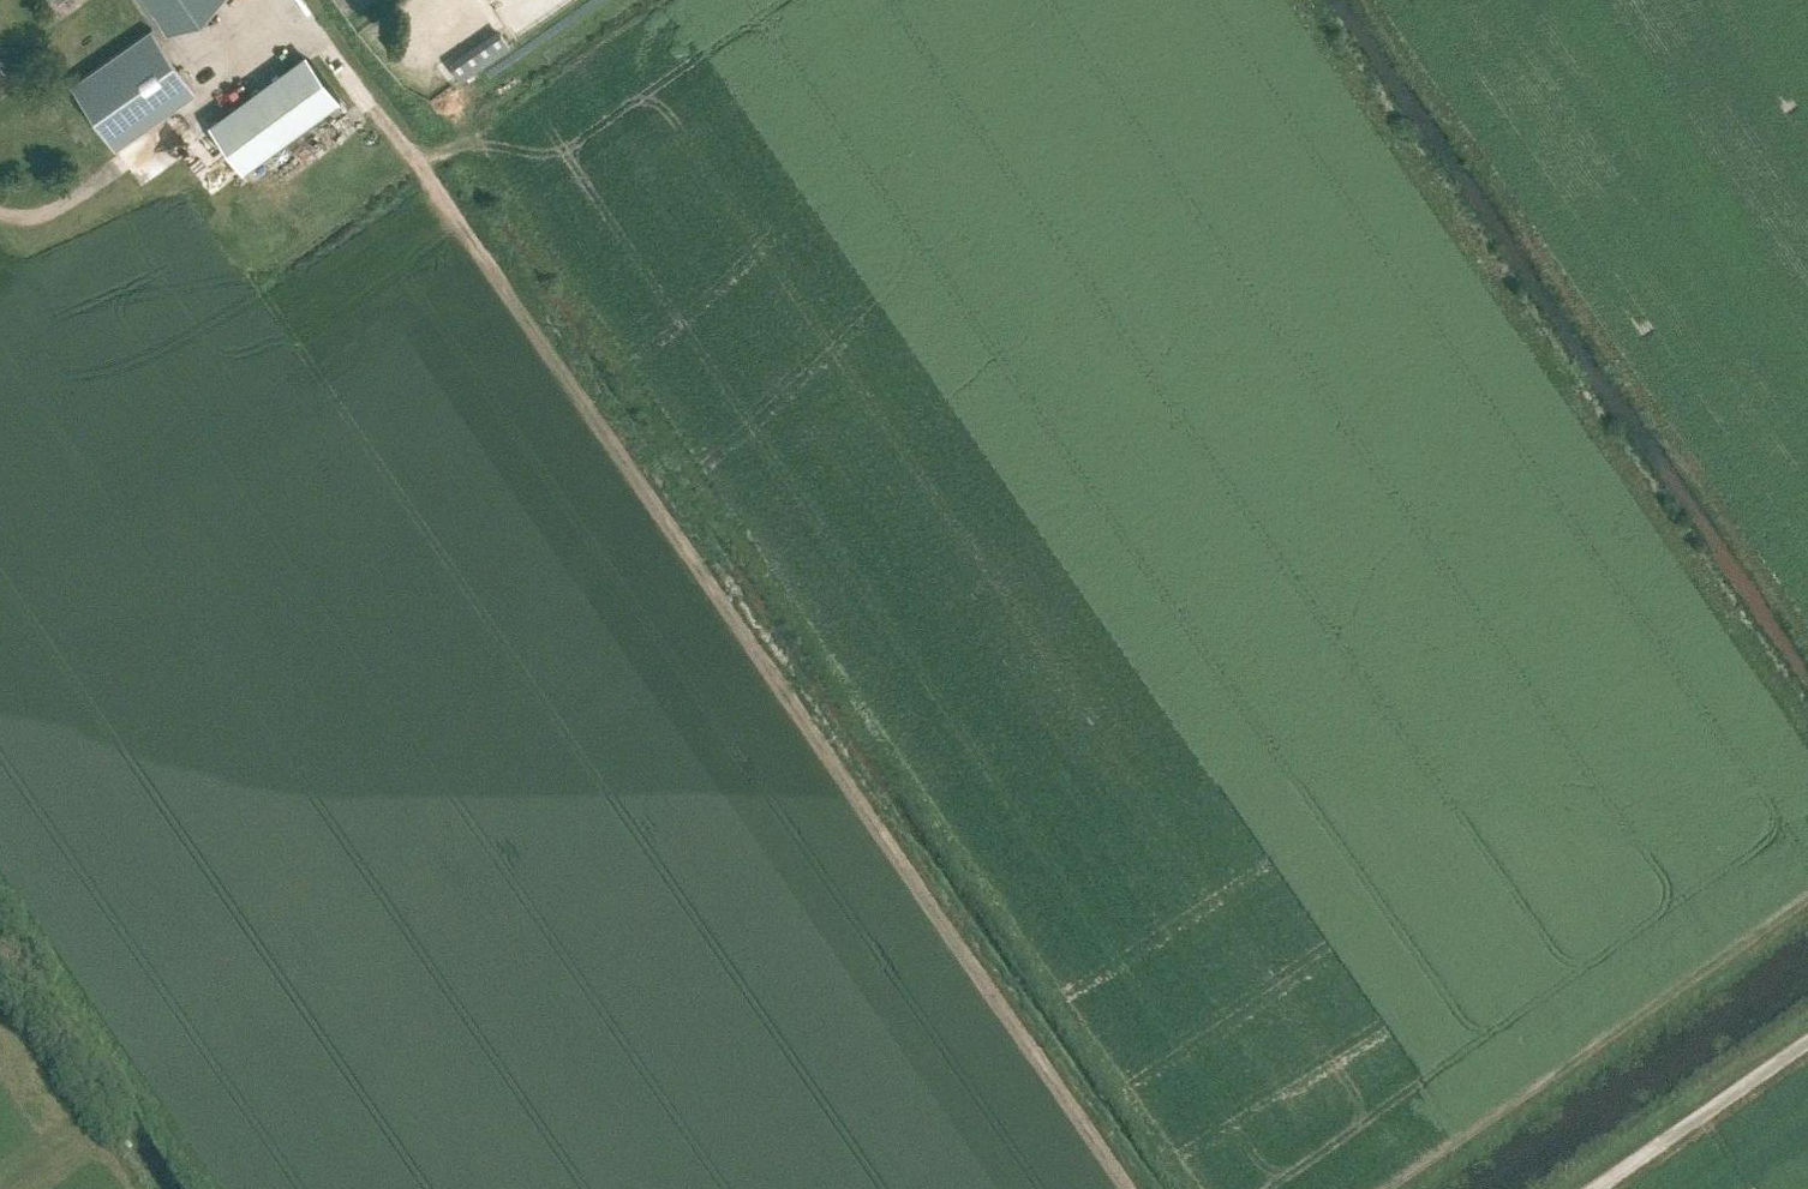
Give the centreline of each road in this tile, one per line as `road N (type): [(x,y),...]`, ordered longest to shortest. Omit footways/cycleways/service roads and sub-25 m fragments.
road 1 (track): [(1598,1188),(1807,1044)]

